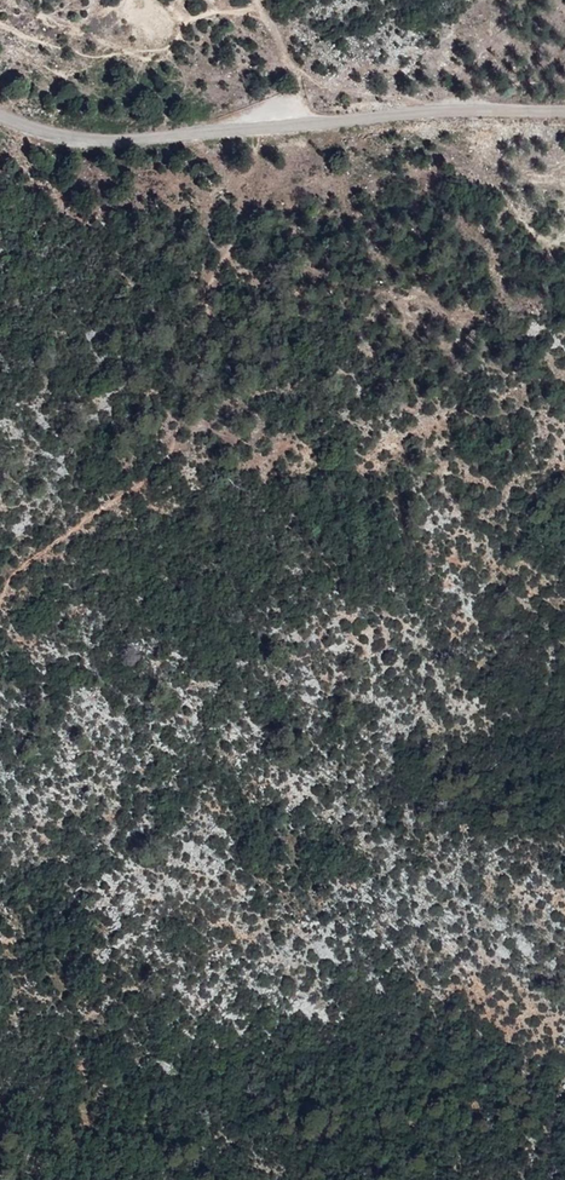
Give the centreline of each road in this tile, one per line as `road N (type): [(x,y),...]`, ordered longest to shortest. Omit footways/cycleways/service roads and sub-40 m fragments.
road 1 (unclassified): [(0,117),(65,135),(129,139),(451,108),(564,111)]

